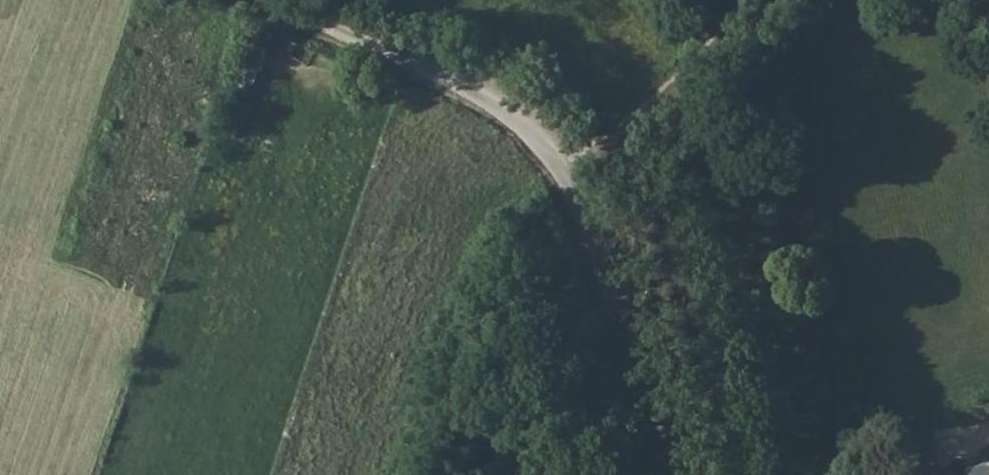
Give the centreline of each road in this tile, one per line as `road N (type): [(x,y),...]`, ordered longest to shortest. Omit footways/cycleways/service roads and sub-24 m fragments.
road 1 (unclassified): [(673,474),(598,237),(563,156),(481,92),(270,0)]
road 2 (track): [(563,156),(634,110),(754,0)]

